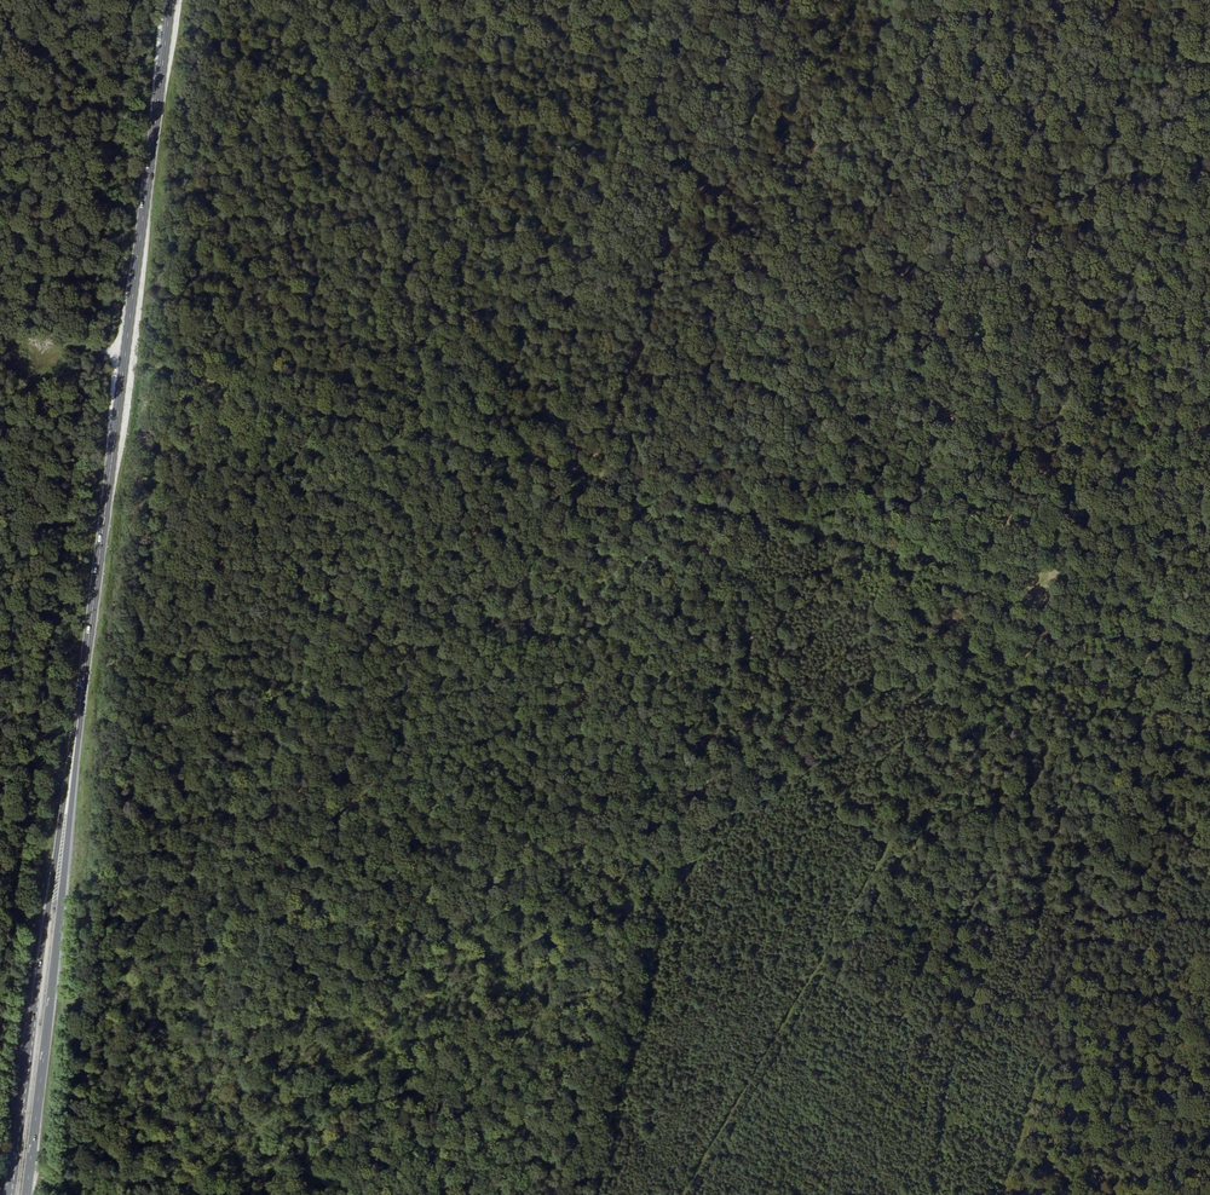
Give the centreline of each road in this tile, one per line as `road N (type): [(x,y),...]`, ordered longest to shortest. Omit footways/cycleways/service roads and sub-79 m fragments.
road 1 (track): [(1209,630),(0,331)]
road 2 (track): [(1039,592),(167,1194)]
road 3 (primary): [(170,0),(68,793)]
road 4 (track): [(1039,592),(685,1194)]
road 5 (track): [(1209,13),(1039,592)]
road 6 (primary): [(68,793),(7,1194)]
road 7 (primary): [(26,1194),(68,793)]

